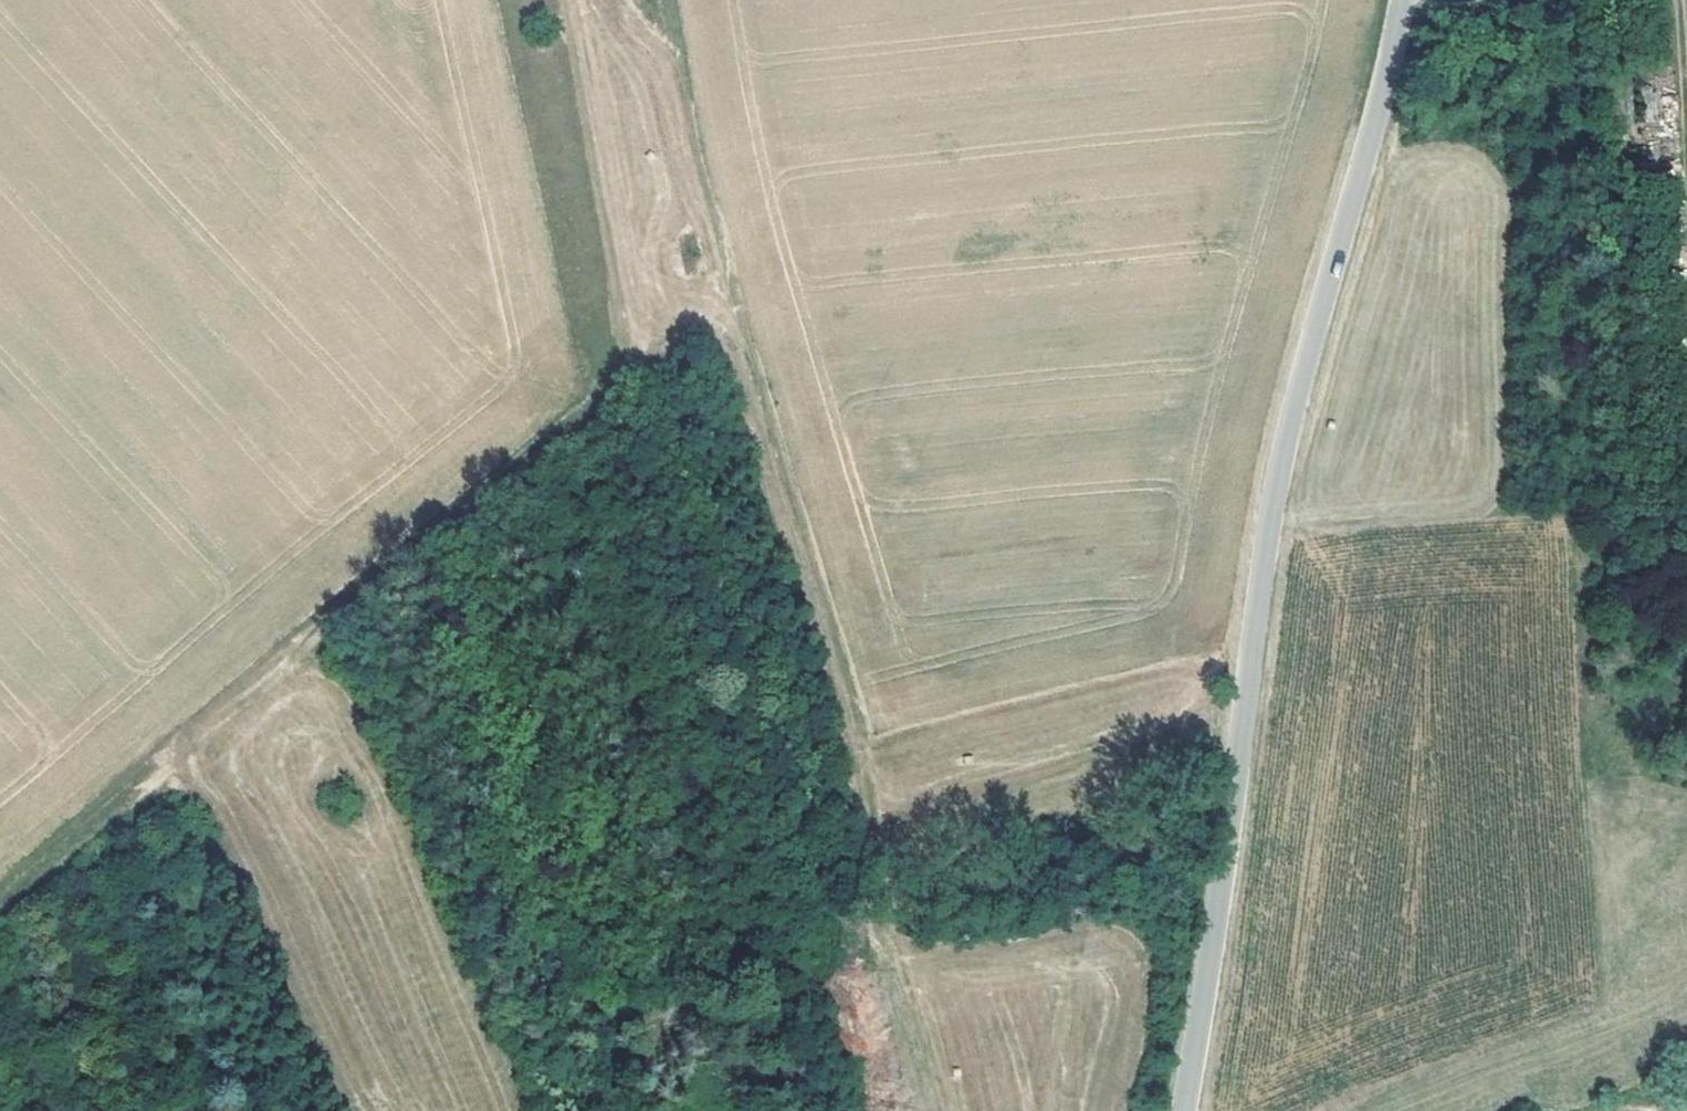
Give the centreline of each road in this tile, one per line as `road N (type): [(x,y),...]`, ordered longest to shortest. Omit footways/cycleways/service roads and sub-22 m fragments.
road 1 (track): [(657,0),(704,211),(861,789),(886,923),(943,1110)]
road 2 (unclassified): [(1184,1110),(1265,535),(1402,0)]
road 3 (track): [(734,323),(672,328),(635,352),(0,899)]

